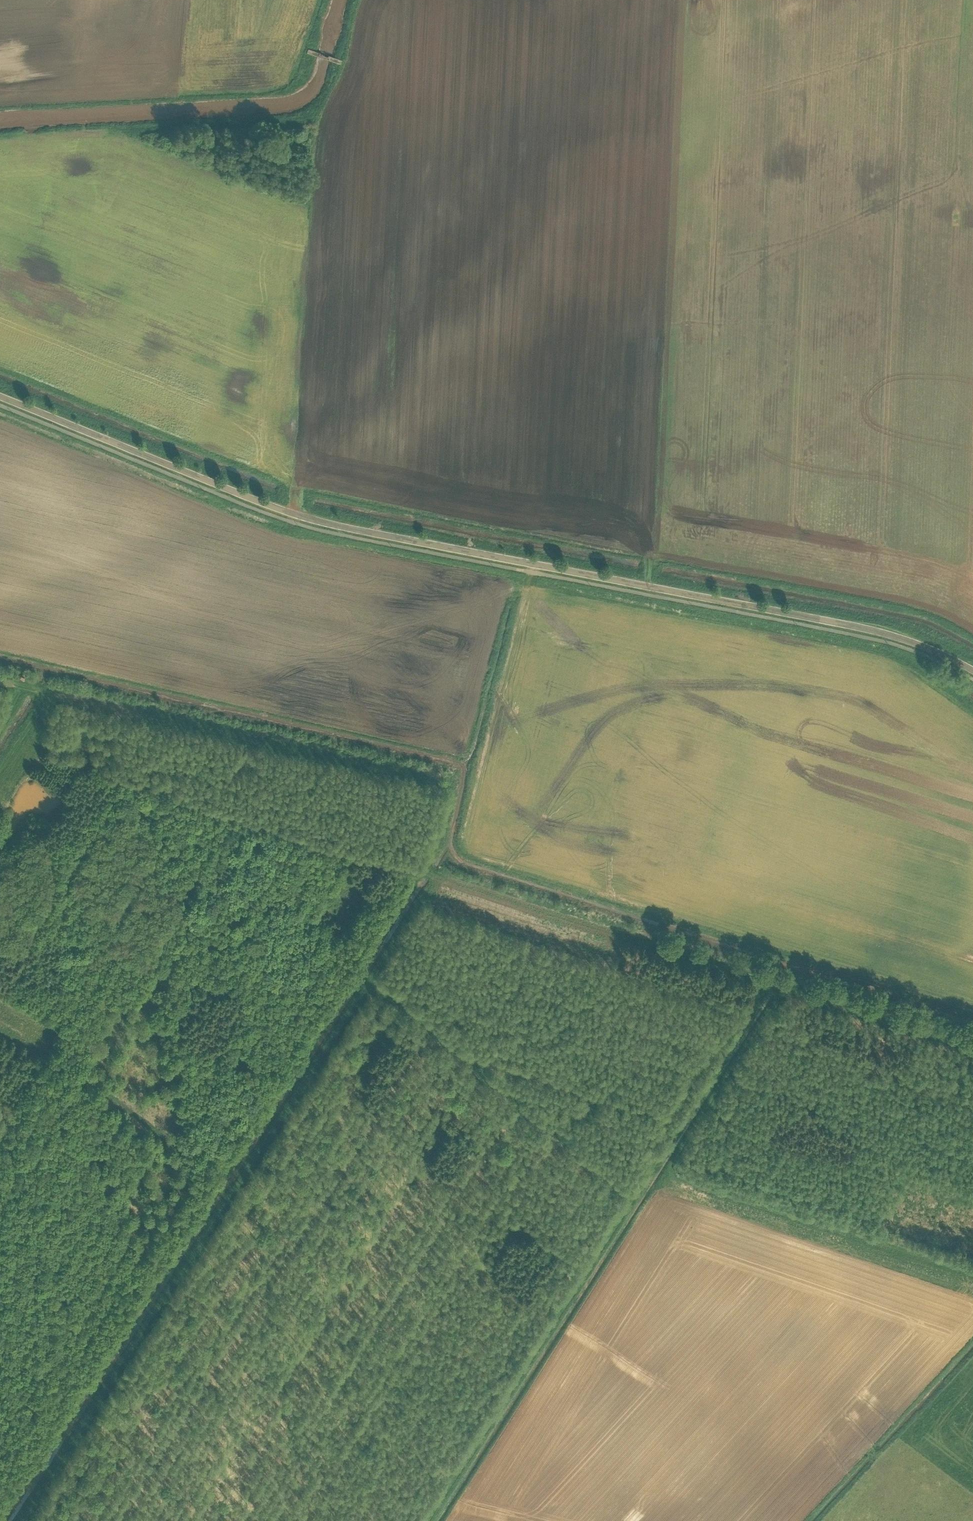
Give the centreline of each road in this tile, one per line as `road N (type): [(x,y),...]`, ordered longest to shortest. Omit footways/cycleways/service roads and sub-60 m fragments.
road 1 (tertiary): [(0,395),(308,517),(871,629),(972,669)]

